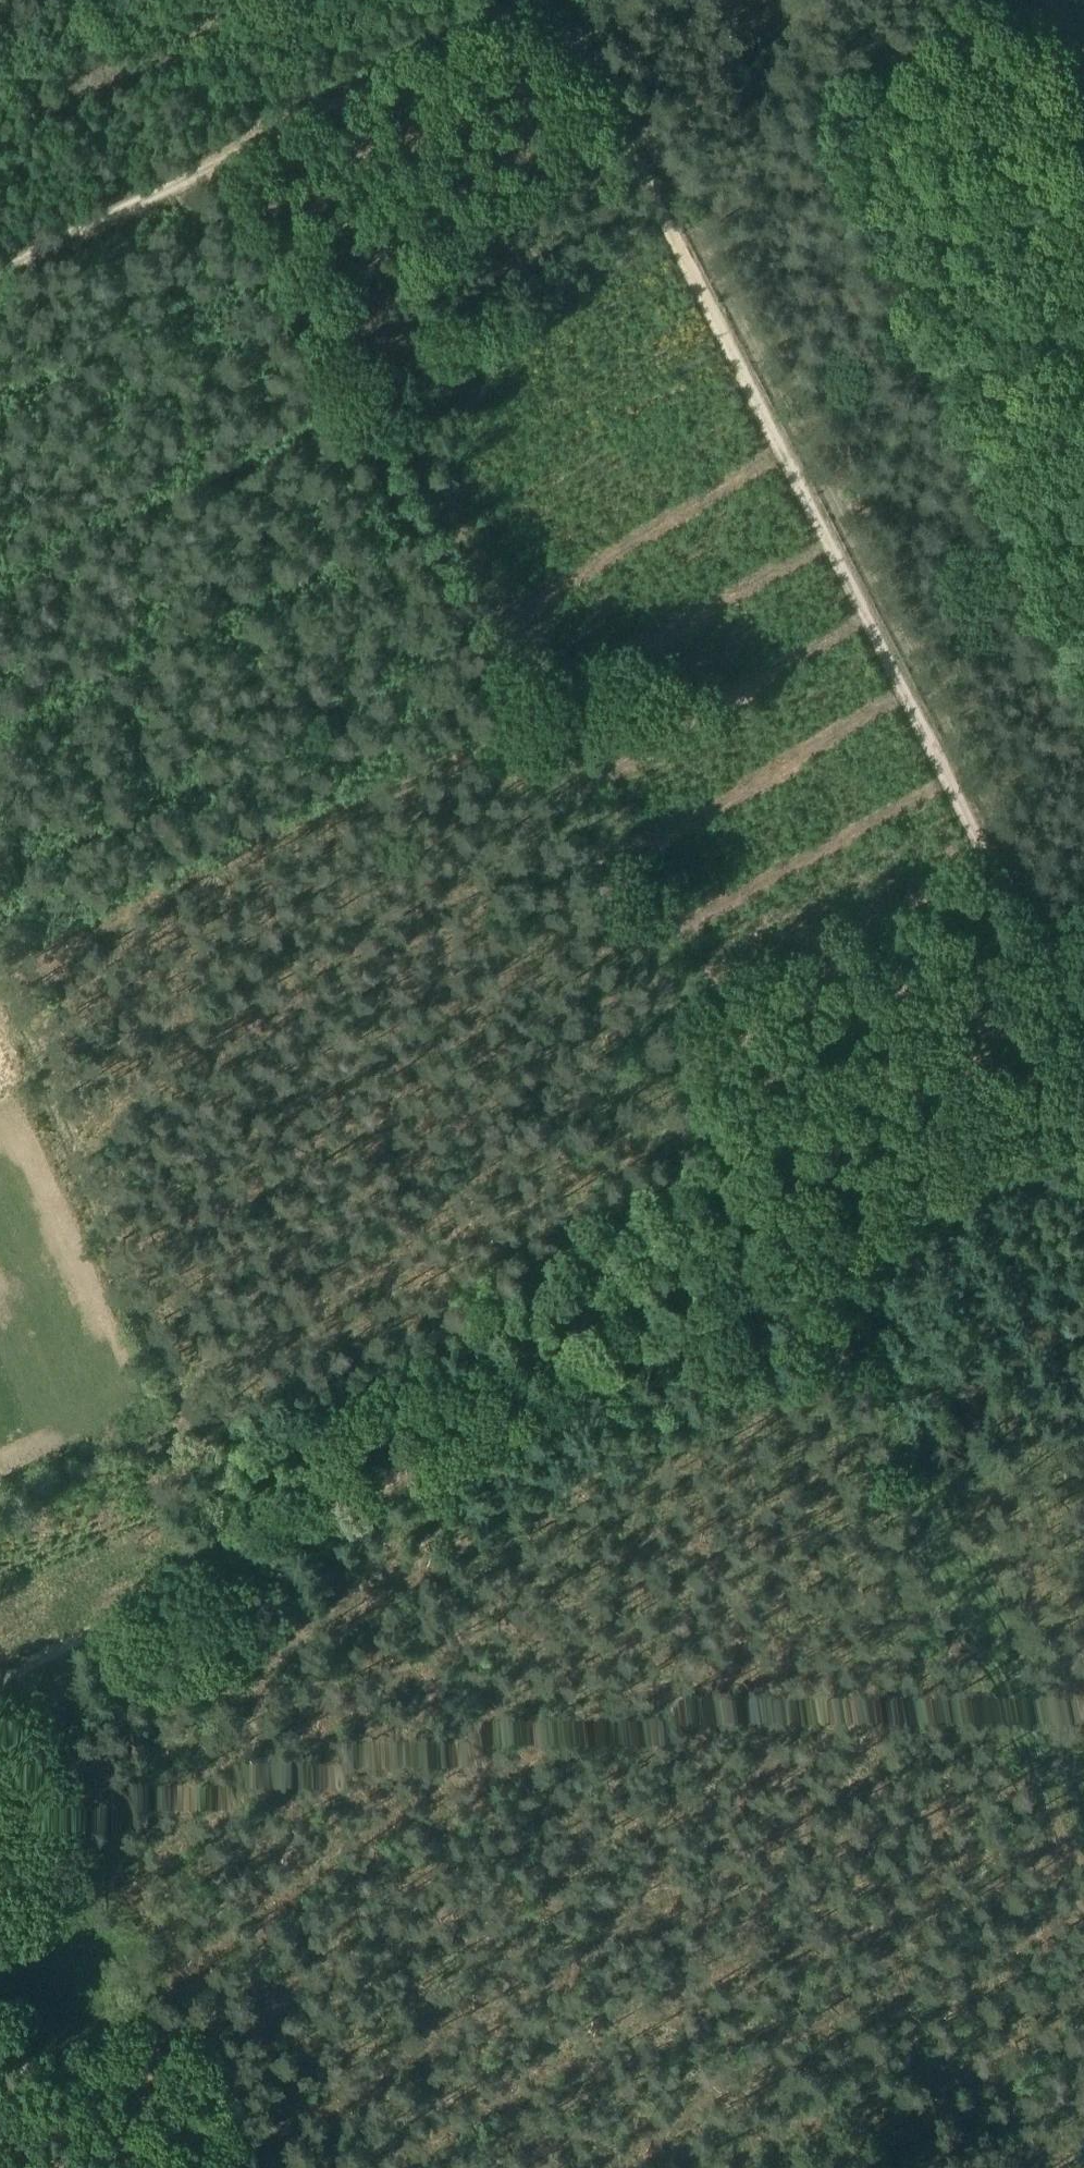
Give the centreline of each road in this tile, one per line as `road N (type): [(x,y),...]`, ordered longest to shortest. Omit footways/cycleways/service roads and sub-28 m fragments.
road 1 (track): [(1083,1131),(0,1686)]
road 2 (track): [(528,14),(568,48),(1083,1053)]
road 3 (track): [(0,278),(528,14)]

